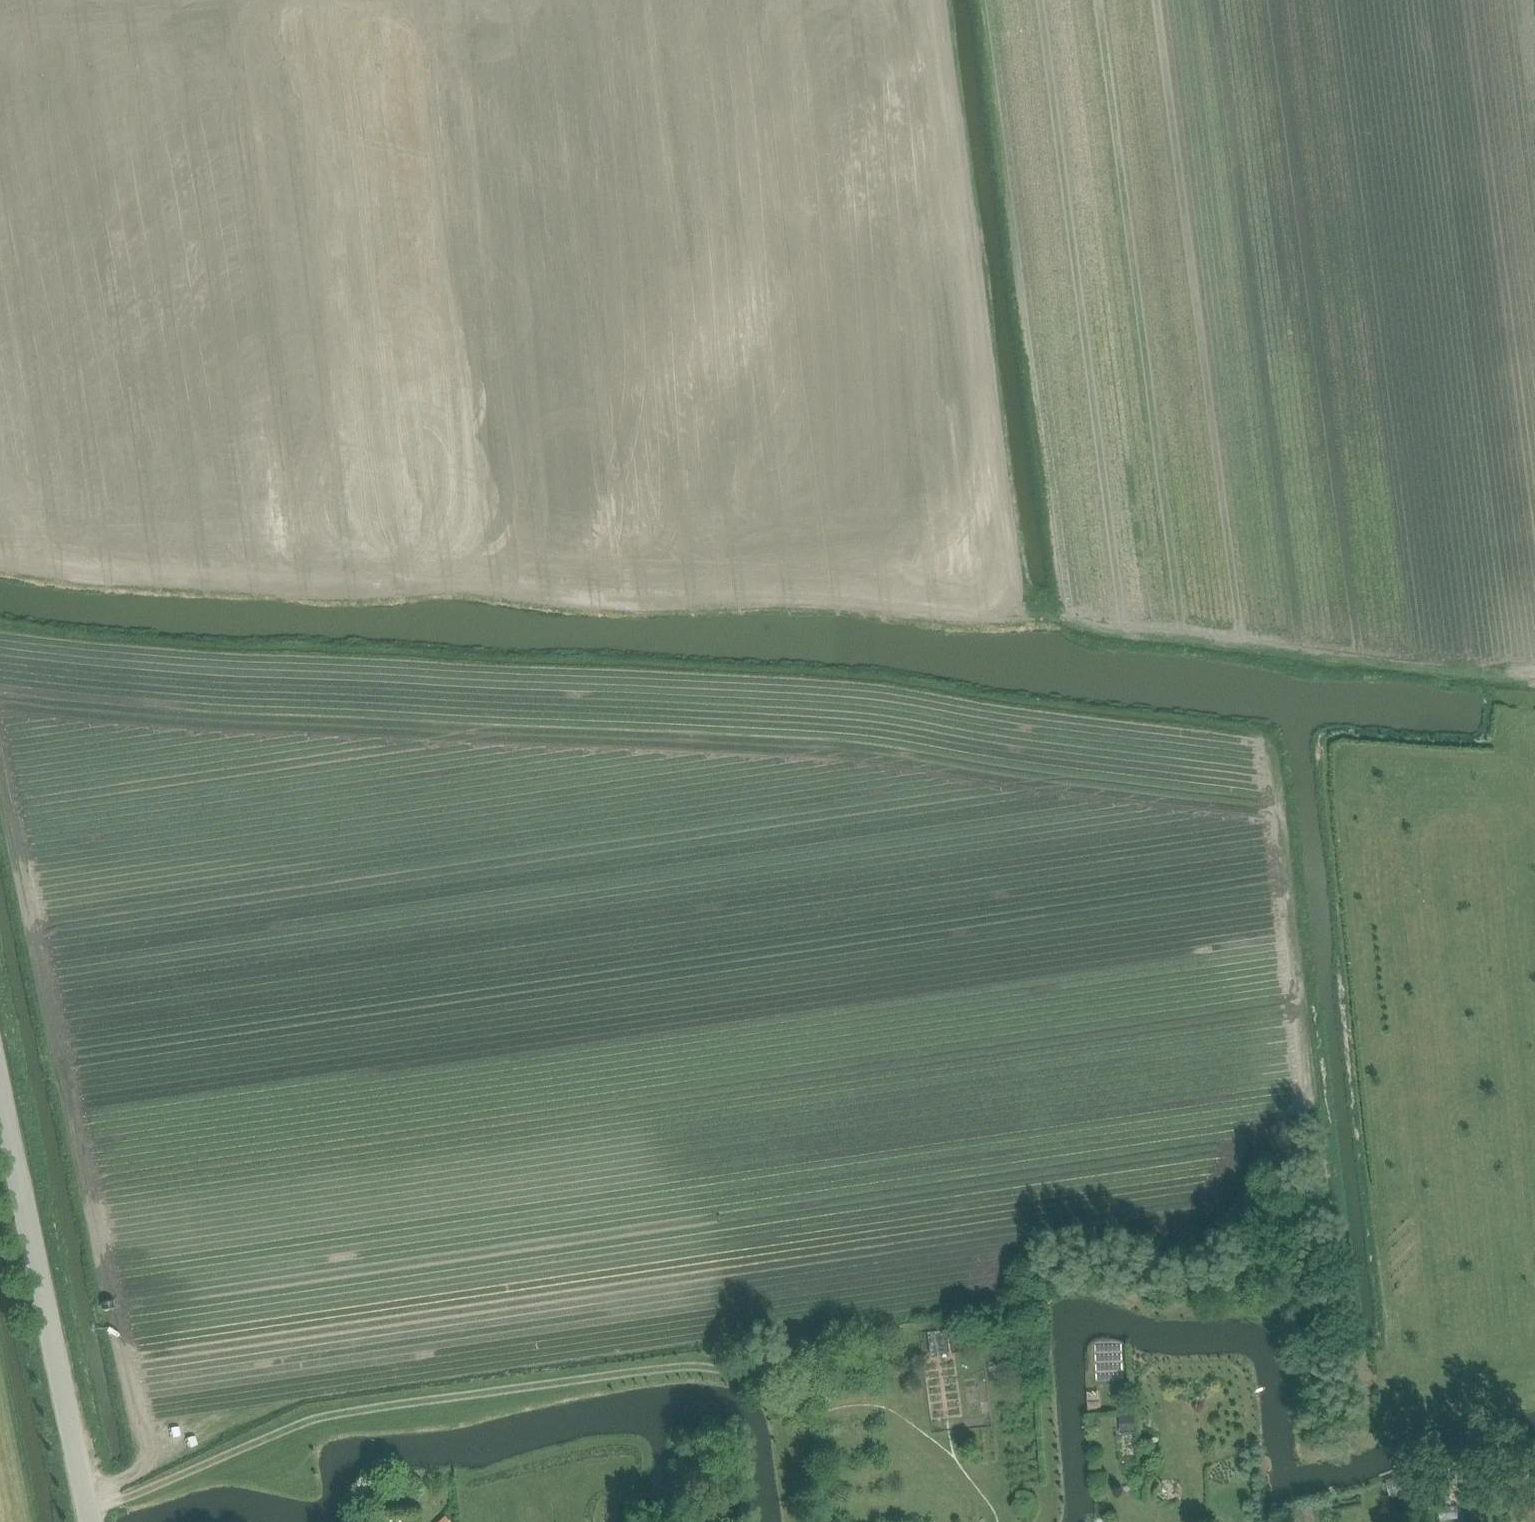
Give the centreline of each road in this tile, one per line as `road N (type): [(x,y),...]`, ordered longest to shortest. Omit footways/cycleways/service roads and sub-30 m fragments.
road 1 (unclassified): [(90,1521),(0,1096)]

